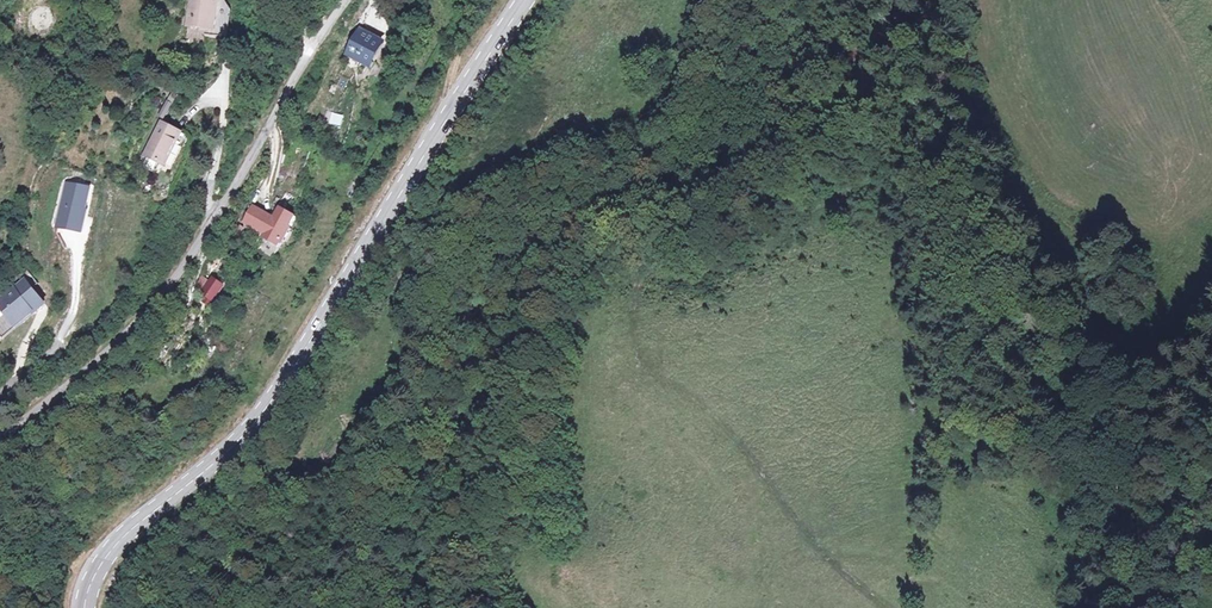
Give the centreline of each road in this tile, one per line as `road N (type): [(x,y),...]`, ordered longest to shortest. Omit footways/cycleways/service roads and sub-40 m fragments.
road 1 (secondary): [(526,0),(265,417),(124,536),(102,561),(85,607)]
road 2 (unclassified): [(0,440),(116,347),(162,296),(349,0)]

